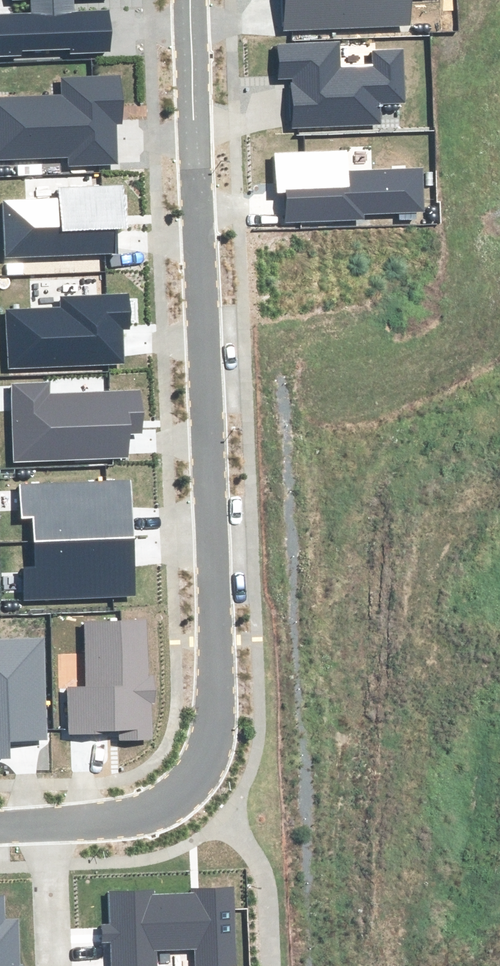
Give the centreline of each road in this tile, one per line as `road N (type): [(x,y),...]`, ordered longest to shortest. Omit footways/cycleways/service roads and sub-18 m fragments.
road 1 (residential): [(190,0),(213,748),(188,790),(153,814),(45,826)]
road 2 (residential): [(52,965),(45,826)]

